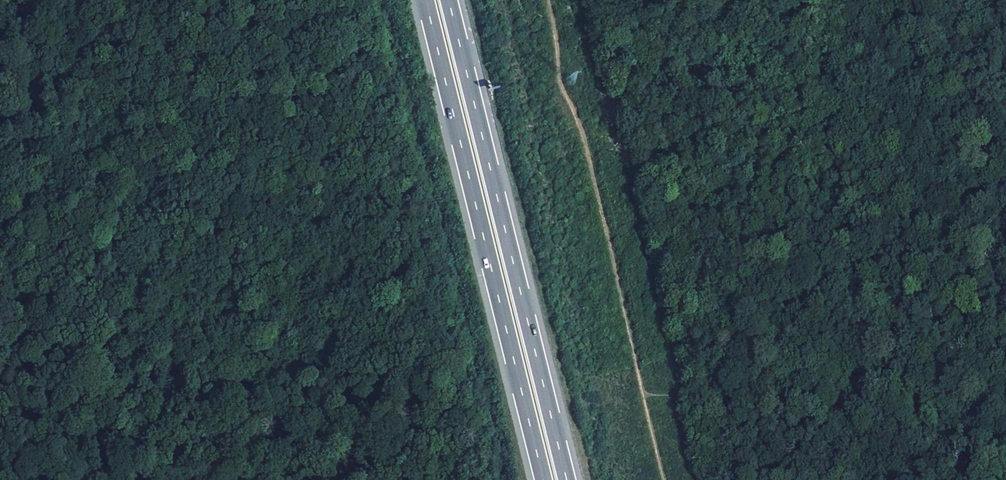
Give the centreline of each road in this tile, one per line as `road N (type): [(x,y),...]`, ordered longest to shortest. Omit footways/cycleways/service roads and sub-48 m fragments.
road 1 (motorway): [(425,0),(542,479)]
road 2 (motorway): [(566,479),(449,0)]

